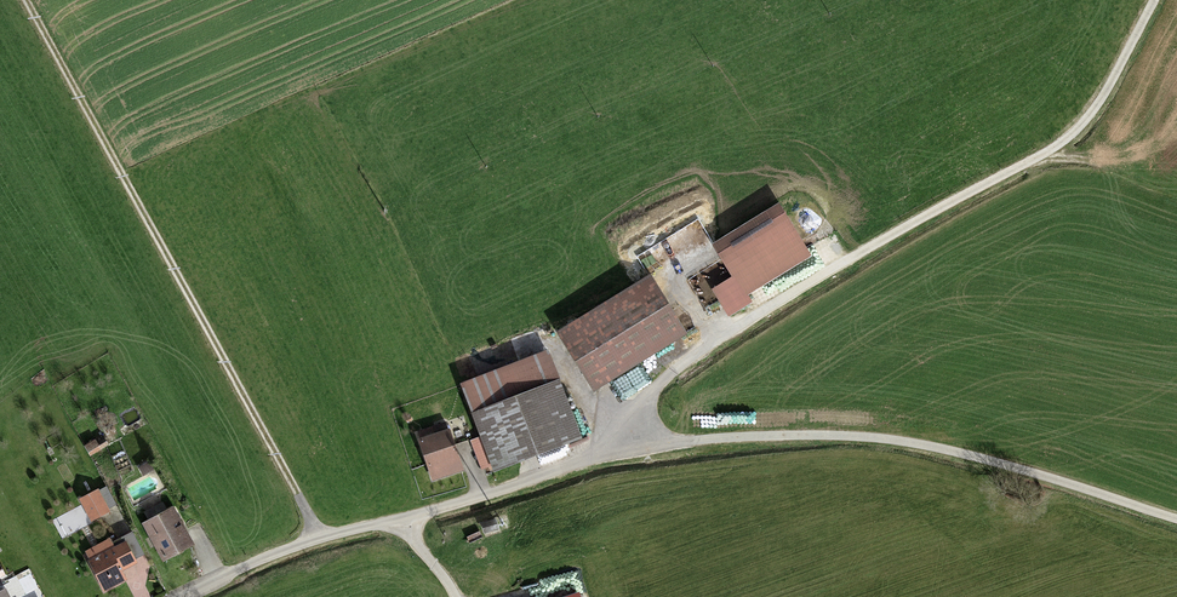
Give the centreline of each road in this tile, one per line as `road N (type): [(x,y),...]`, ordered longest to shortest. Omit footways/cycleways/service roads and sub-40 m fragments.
road 1 (track): [(269,558),(589,458),(739,439),(923,446),(1176,522)]
road 2 (track): [(589,458),(610,423),(669,368),(1071,134),(1092,115),(1156,0)]

